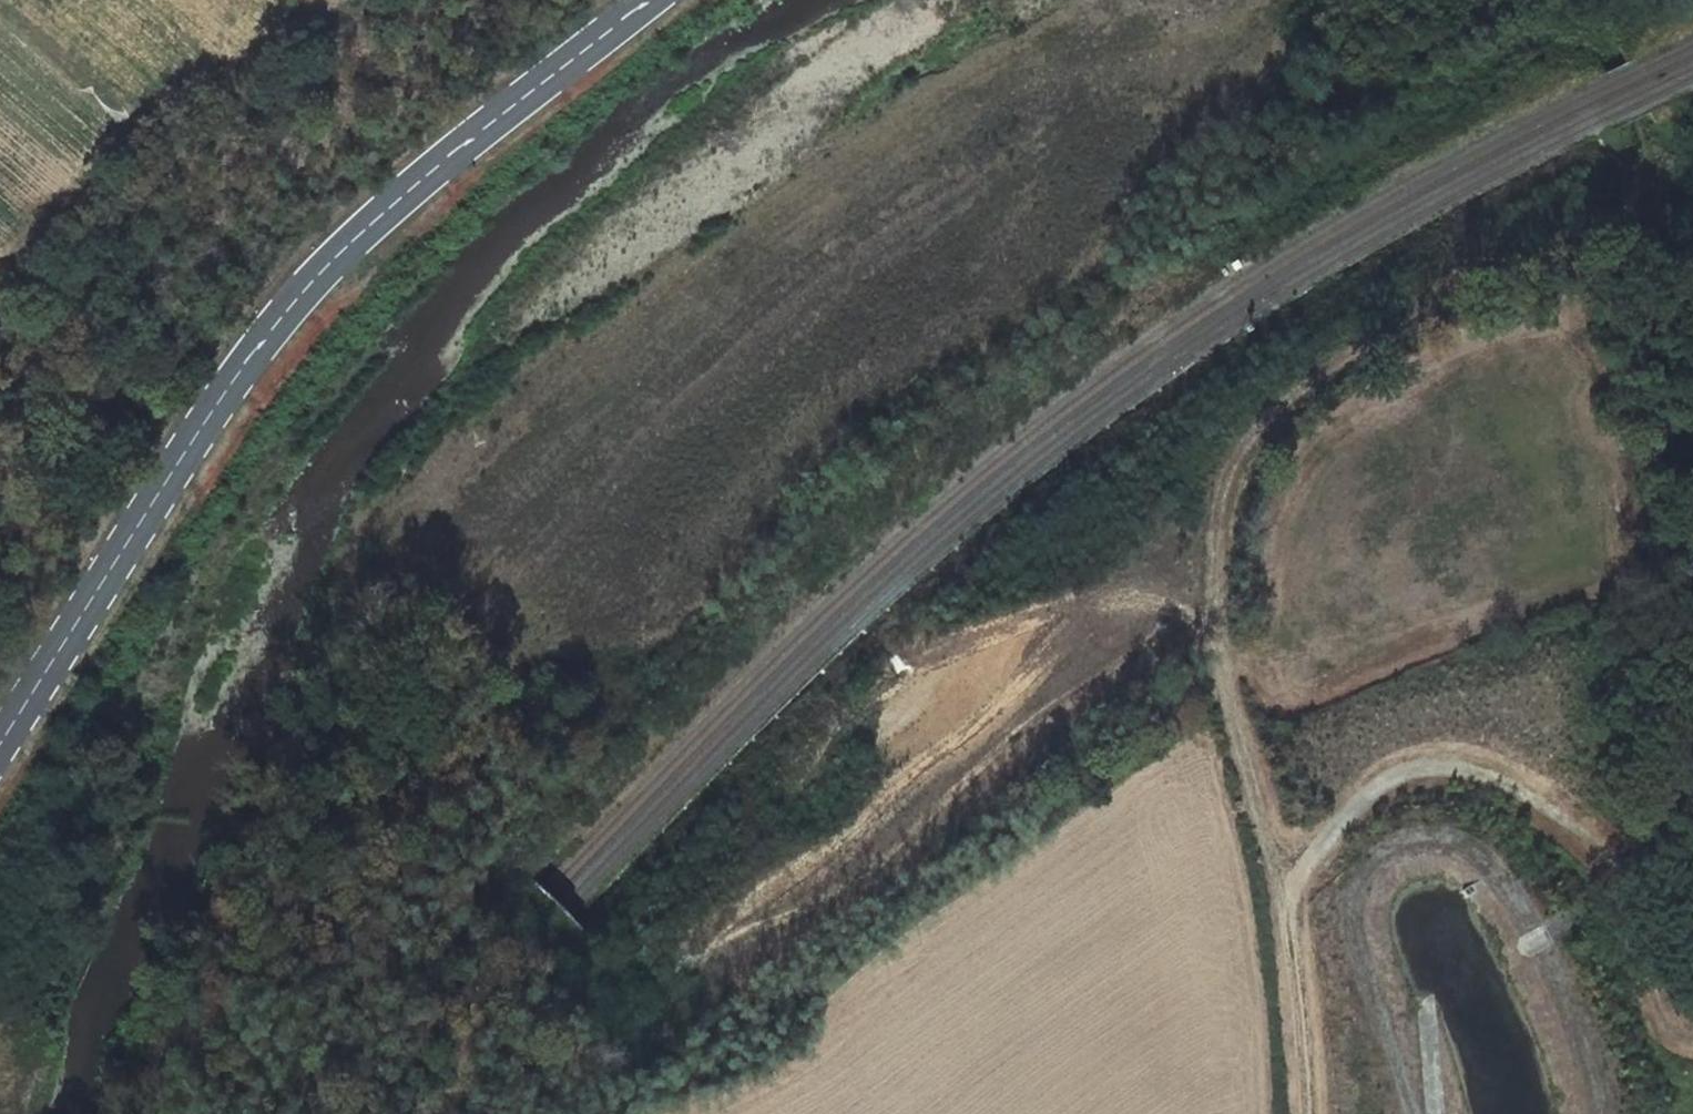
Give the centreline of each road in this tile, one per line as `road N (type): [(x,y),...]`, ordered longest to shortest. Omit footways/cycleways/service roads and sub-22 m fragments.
road 1 (track): [(1308,1113),(1288,883),(1231,717),(1213,632),(1224,503),(1247,433),(1358,343),(1544,243),(1642,221)]
road 2 (primary): [(646,0),(392,204),(303,290),(187,445),(0,744)]
road 3 (track): [(0,4),(122,118)]

